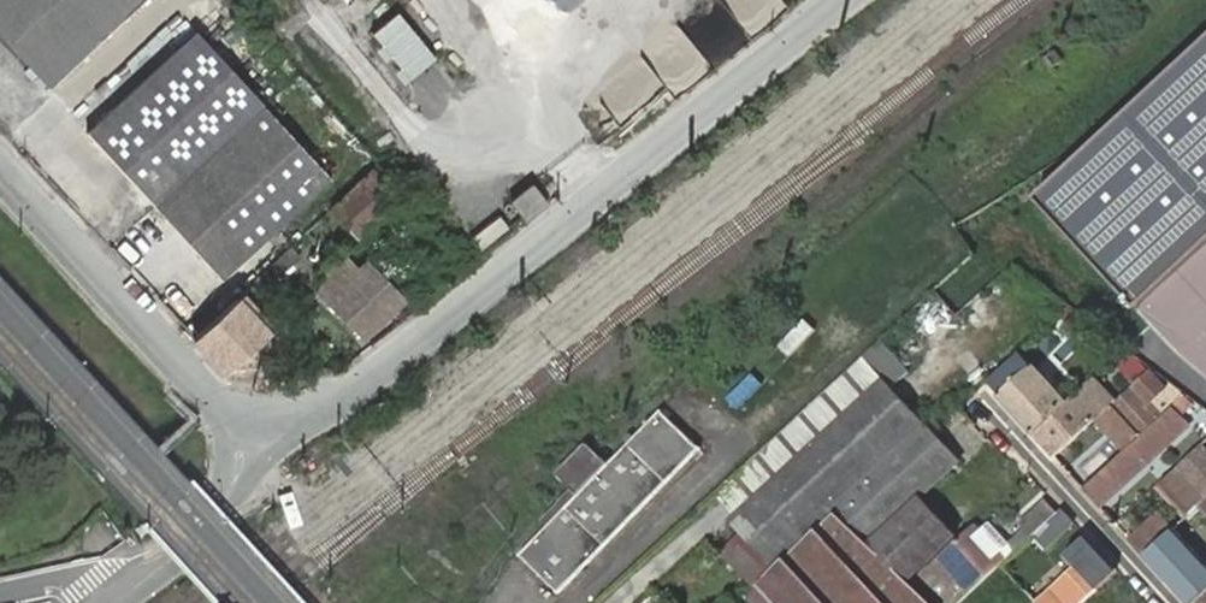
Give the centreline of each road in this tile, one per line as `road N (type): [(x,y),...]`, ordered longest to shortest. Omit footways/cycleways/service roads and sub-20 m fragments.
road 1 (unclassified): [(253,428),(281,427),(342,401),(852,0)]
road 2 (unclassified): [(272,602),(0,308)]
road 3 (residential): [(0,170),(210,398),(253,428)]
road 4 (residential): [(1165,602),(983,403)]
road 5 (residential): [(128,593),(177,564),(221,511),(253,428)]
road 6 (residential): [(128,593),(95,576),(0,594)]
road 7 (residential): [(717,515),(621,602)]

